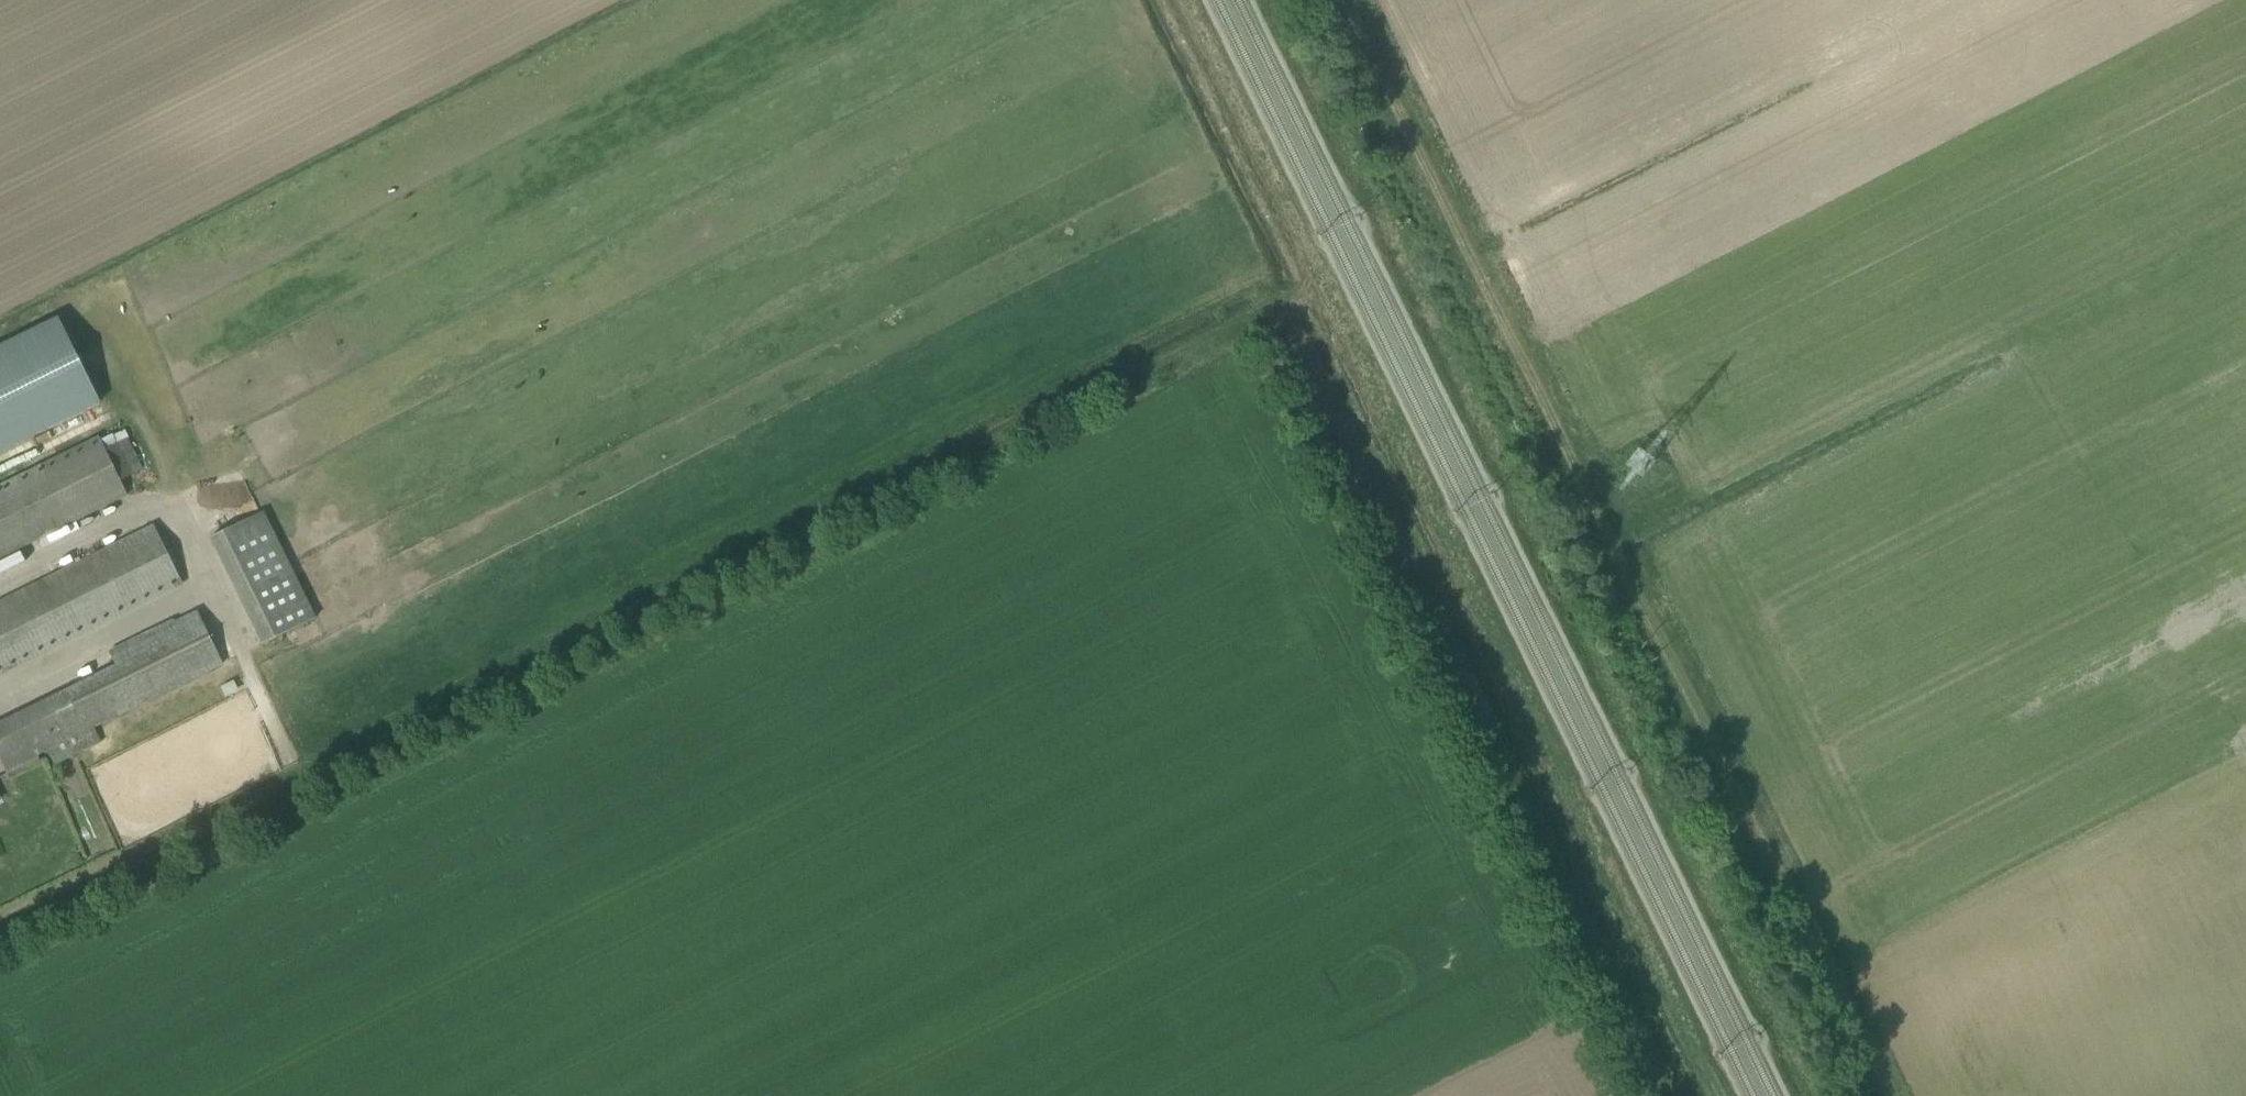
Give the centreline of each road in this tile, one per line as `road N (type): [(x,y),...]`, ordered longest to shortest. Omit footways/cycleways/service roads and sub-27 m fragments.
road 1 (track): [(1891,1095),(1351,0)]

